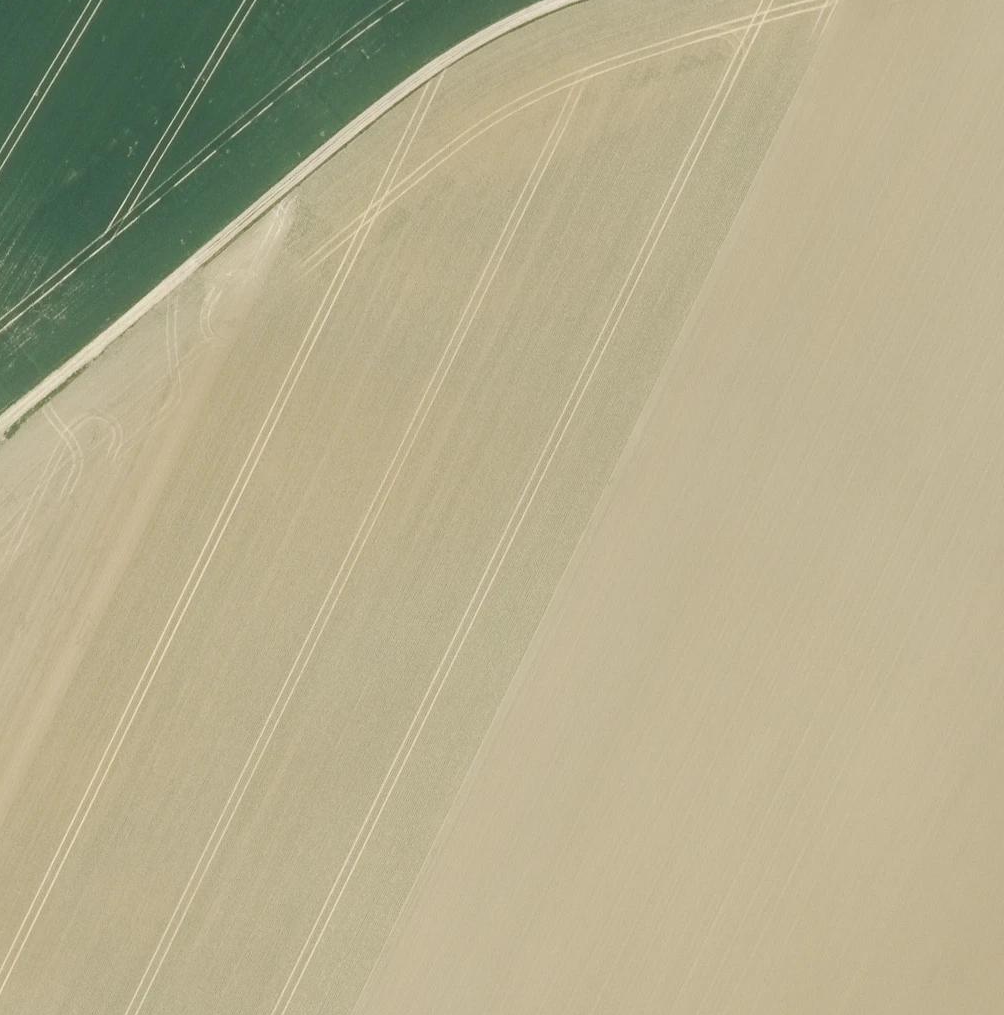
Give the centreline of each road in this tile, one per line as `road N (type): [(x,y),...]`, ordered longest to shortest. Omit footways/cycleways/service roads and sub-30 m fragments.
road 1 (track): [(561,0),(471,42),(394,95),(0,421)]

